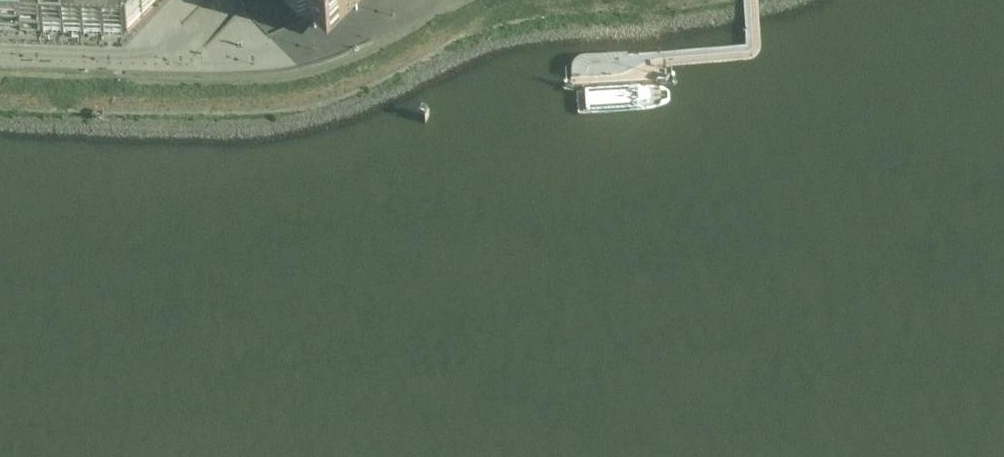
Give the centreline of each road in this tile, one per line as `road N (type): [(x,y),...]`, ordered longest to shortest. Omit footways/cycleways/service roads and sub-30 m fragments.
road 1 (residential): [(424,0),(331,45),(172,55)]
road 2 (residential): [(172,55),(0,50)]

